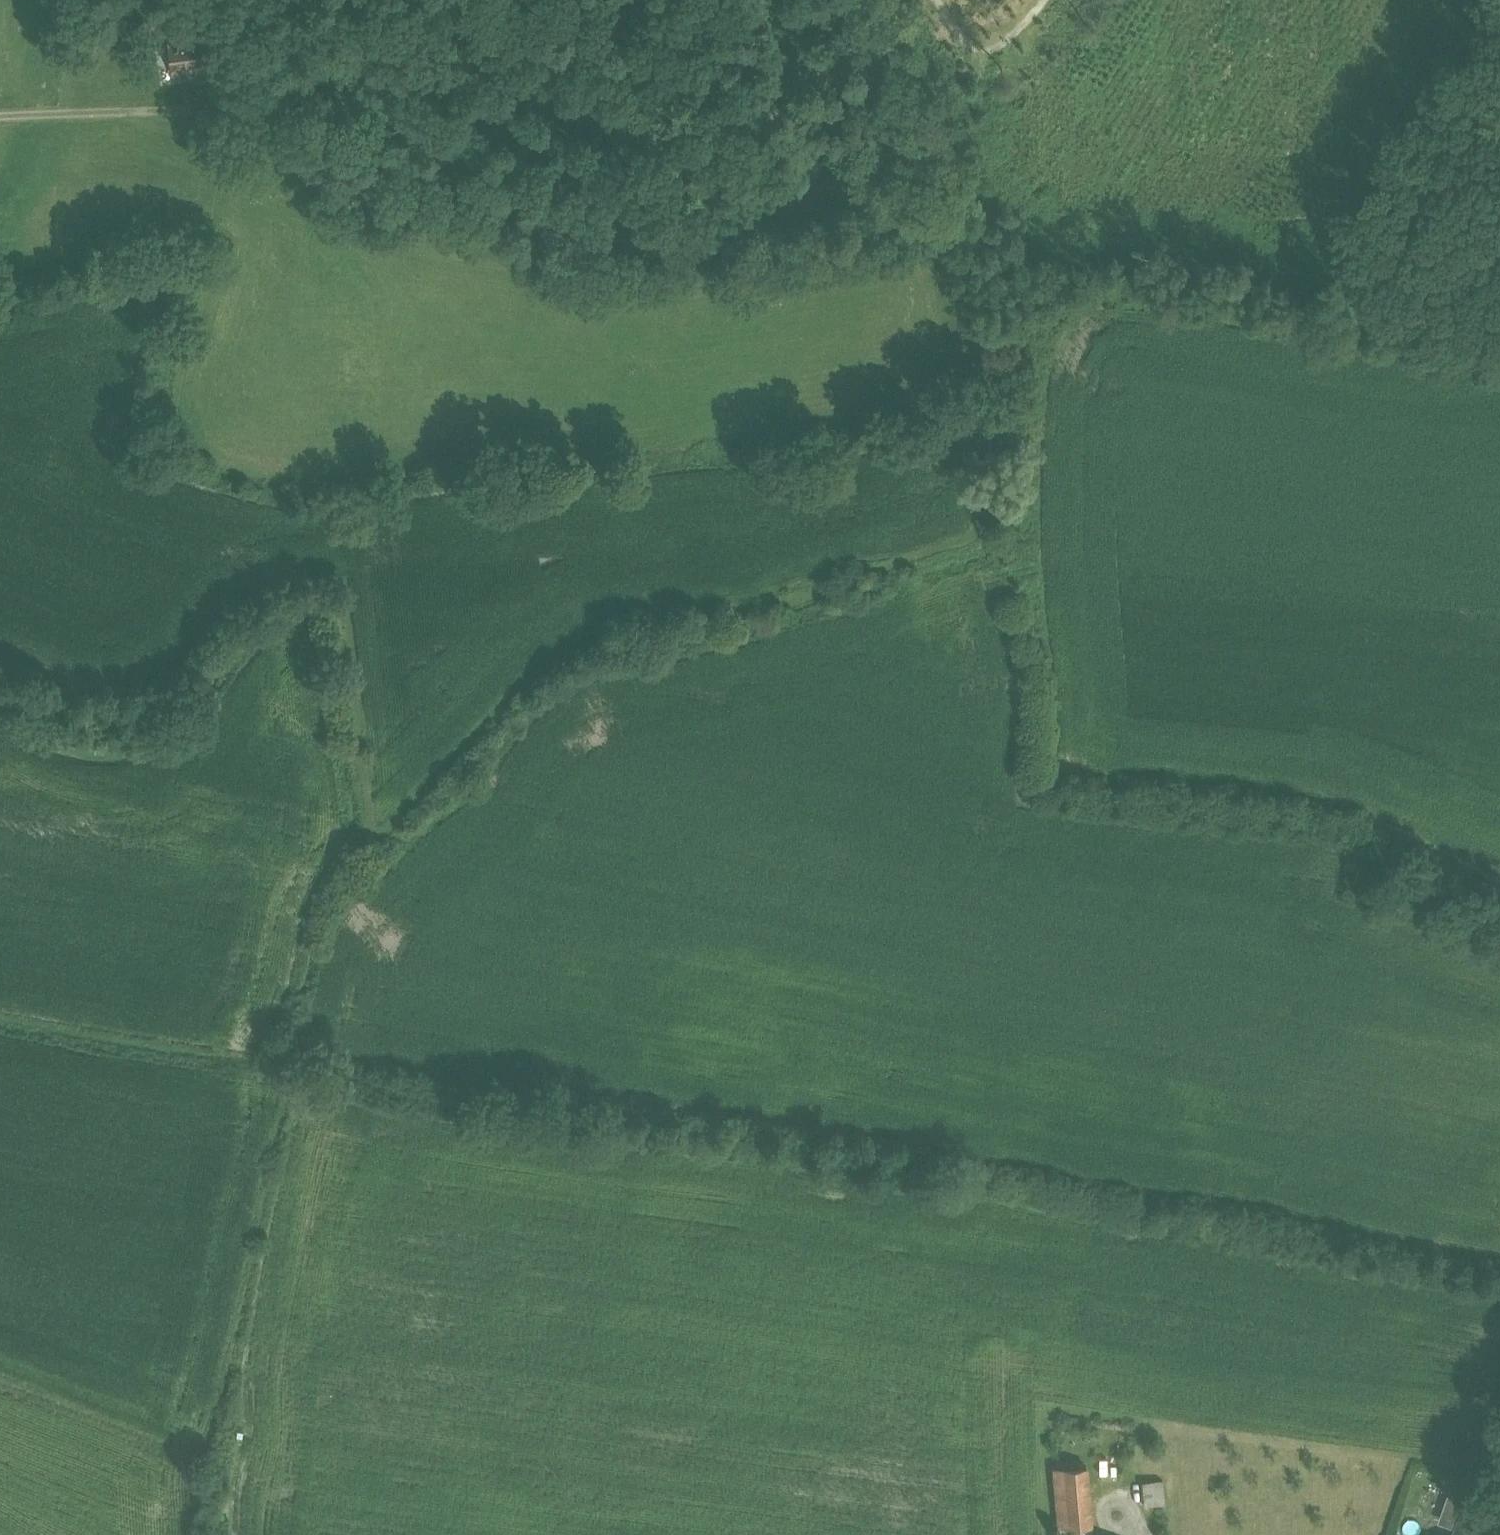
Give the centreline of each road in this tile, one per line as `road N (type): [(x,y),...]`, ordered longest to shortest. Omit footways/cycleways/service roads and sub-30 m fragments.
road 1 (track): [(0,117),(210,109),(261,117)]

